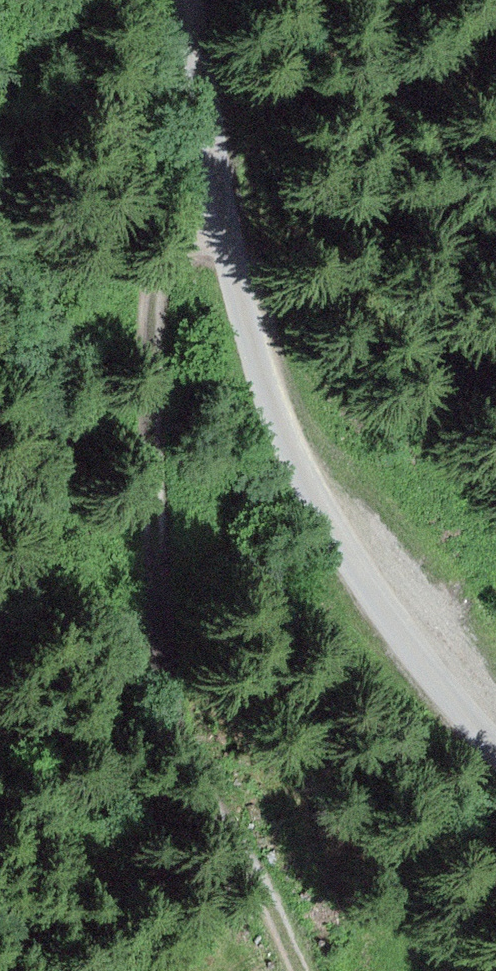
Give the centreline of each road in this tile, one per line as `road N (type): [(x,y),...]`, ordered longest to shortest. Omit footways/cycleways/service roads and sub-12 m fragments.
road 1 (track): [(213,172),(167,279),(164,608),(295,970)]
road 2 (unclassified): [(495,735),(311,488),(258,359),(213,172),(197,0)]

